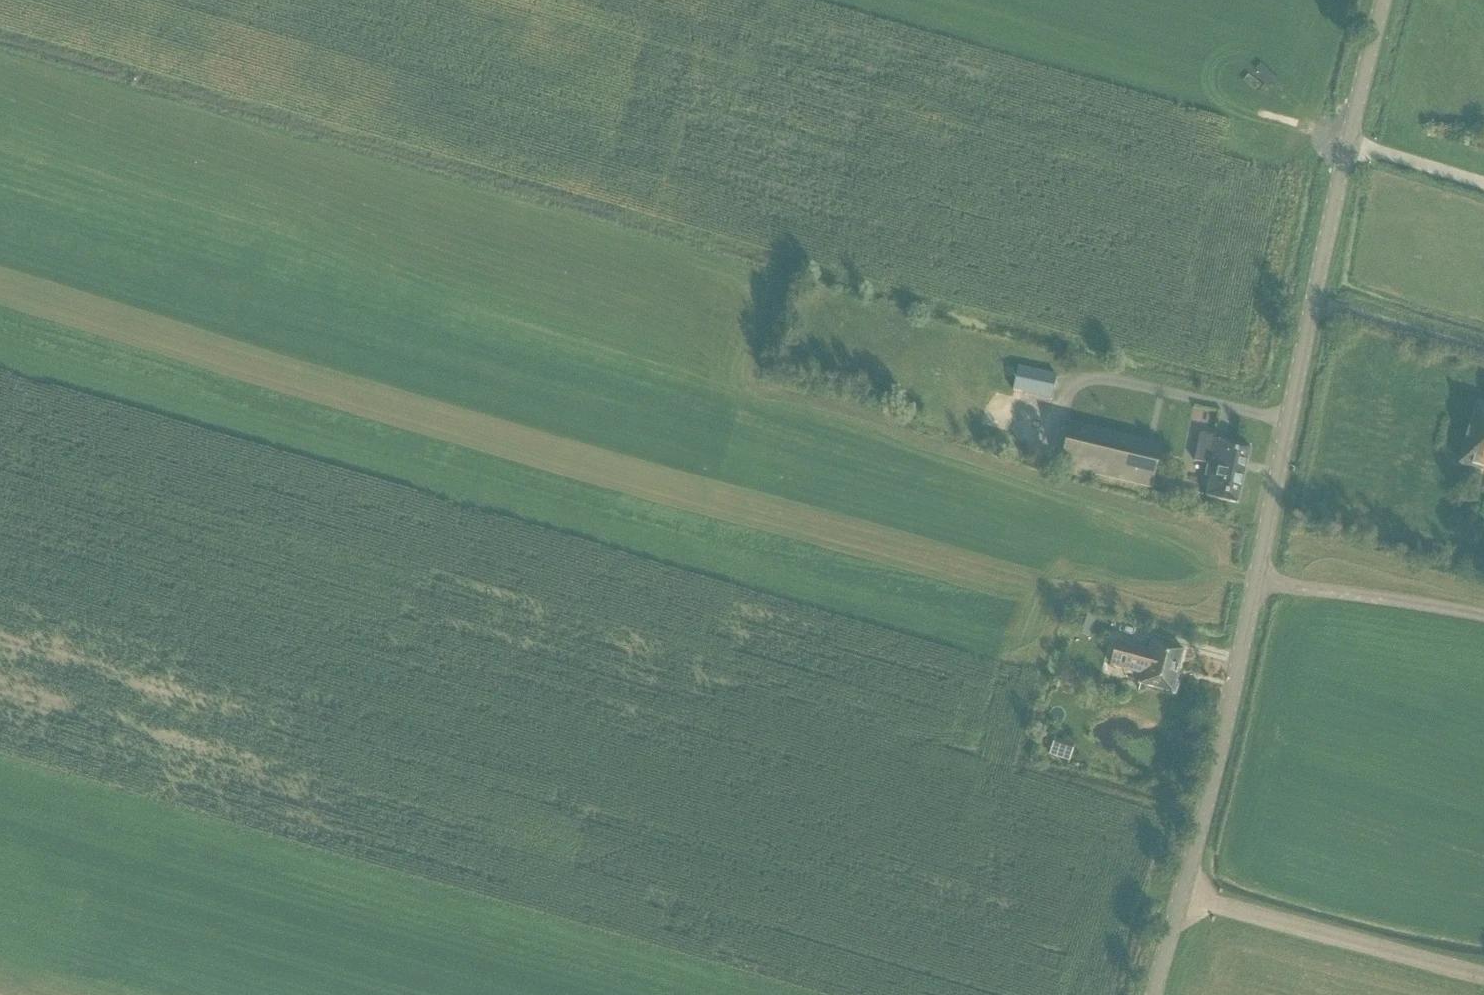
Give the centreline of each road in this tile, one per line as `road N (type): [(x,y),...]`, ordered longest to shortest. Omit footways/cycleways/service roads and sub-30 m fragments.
road 1 (tertiary): [(1157,994),(1234,698),(1385,0)]

